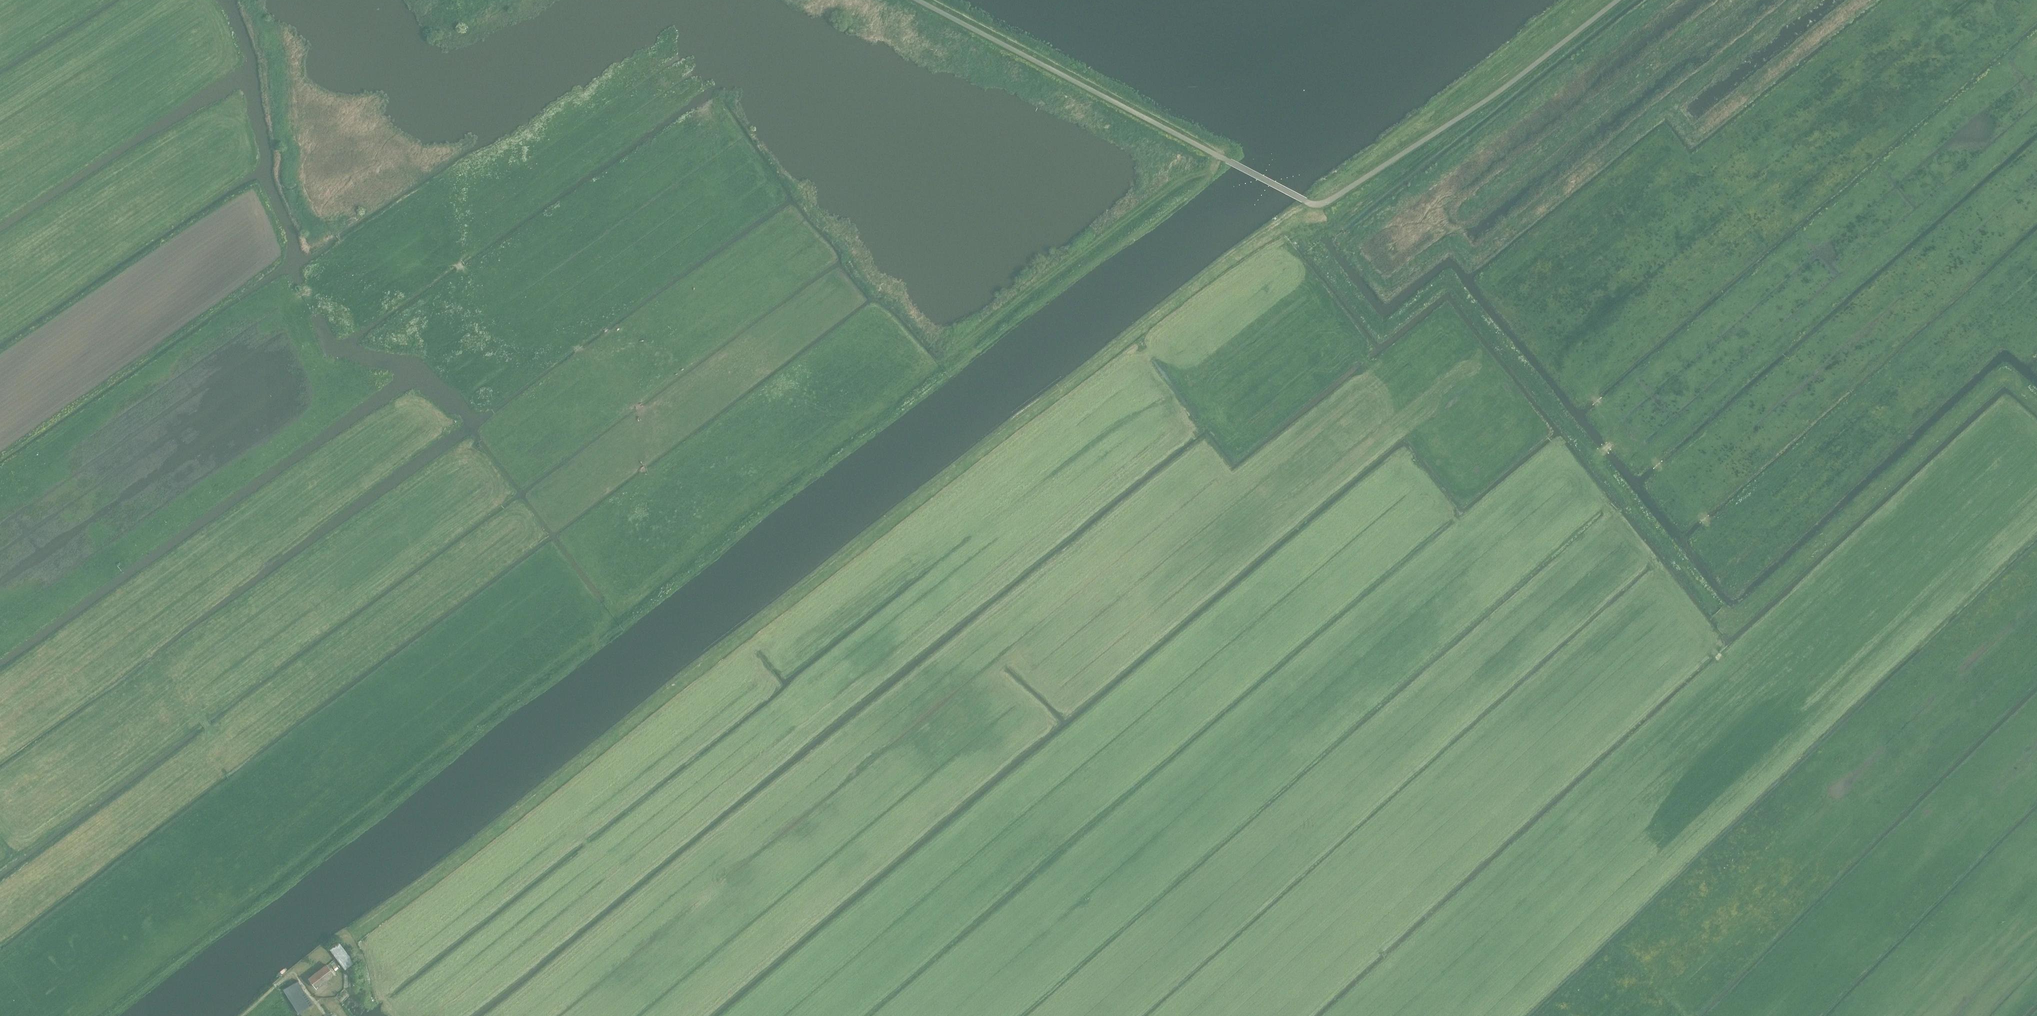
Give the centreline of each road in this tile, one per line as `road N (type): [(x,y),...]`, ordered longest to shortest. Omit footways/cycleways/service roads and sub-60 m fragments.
road 1 (track): [(1619,439),(1593,461),(1450,287),(1384,331),(1313,248),(1313,235),(1452,126)]
road 2 (track): [(1593,461),(1726,628),(2005,375),(2036,403)]
road 3 (track): [(1726,628),(1294,1015)]

